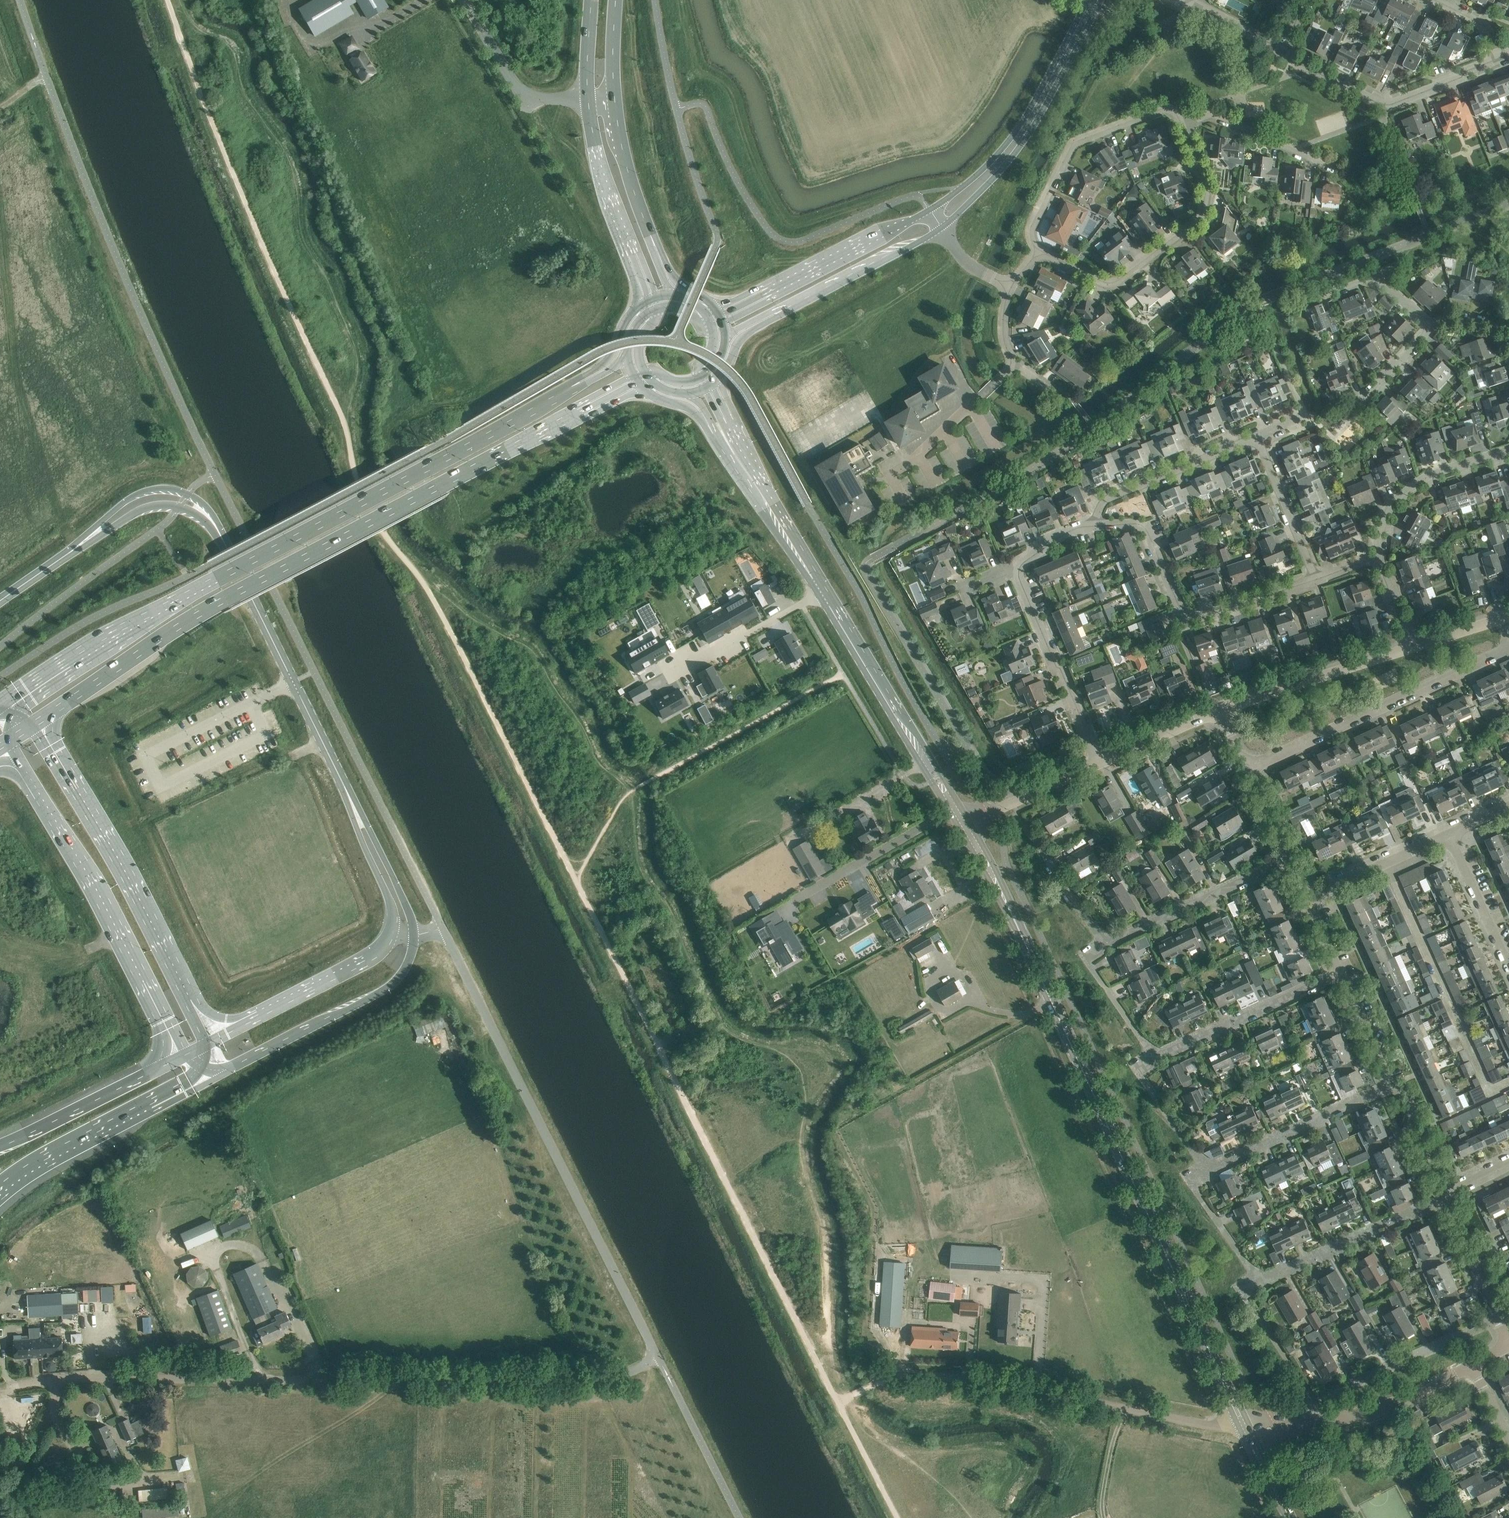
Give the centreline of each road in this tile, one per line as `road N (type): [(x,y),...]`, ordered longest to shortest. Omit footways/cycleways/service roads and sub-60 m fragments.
road 1 (residential): [(444,929),(180,400),(47,79),(27,89)]
road 2 (tertiary): [(1246,1424),(963,823)]
road 3 (secondary): [(564,392),(109,635),(0,707)]
road 4 (secondary): [(35,723),(226,598),(573,415)]
road 5 (residential): [(73,1377),(620,1376)]
road 6 (residential): [(659,1358),(444,929)]
road 7 (residential): [(872,1386),(896,1375),(965,1379),(1208,1424),(1246,1424)]
road 8 (secondary): [(211,1041),(122,864),(35,723)]
road 9 (secondary): [(6,743),(91,881),(182,1057)]
road 10 (residential): [(1090,526),(1146,529),(1180,609),(1192,619),(1316,579)]
road 11 (residential): [(1247,770),(1508,648)]
road 12 (residential): [(1040,250),(1109,283),(1198,219),(1206,188),(1181,124)]
road 13 (secondary): [(941,231),(1025,140),(1101,0)]
road 14 (secondary): [(1089,0),(1016,133),(988,167),(929,211)]
road 15 (unclassified): [(226,542),(343,781)]
road 16 (unclassified): [(214,1079),(388,988),(408,963),(414,934)]
road 17 (motorway): [(0,1200),(214,1079)]
road 18 (residential): [(1040,250),(1031,226),(1072,145),(1161,109),(1176,112),(1181,124)]
road 19 (residential): [(1281,52),(1387,104),(1500,59)]
road 20 (residential): [(1246,1424),(1355,1416),(1472,1366)]
road 21 (residential): [(616,300),(517,132),(529,99)]
road 22 (residential): [(1083,955),(1288,861)]
road 23 (residential): [(1136,1066),(1339,972)]
road 24 (residential): [(1190,1178),(1391,1085)]
road 25 (unclassified): [(391,931),(363,961),(211,1041)]
road 26 (residential): [(1442,1196),(1249,1285)]
road 27 (residential): [(1100,762),(1020,569)]
road 28 (motorway): [(182,1057),(0,1146)]
road 29 (tertiary): [(1219,711),(1410,647)]
road 30 (residential): [(1508,451),(1429,476),(1396,500),(1383,522),(1379,564)]
road 31 (residential): [(1090,526),(1106,500),(1256,444)]
road 32 (tertiary): [(718,442),(821,595)]
road 33 (residential): [(795,899),(955,809)]
road 34 (unclassified): [(226,542),(206,506),(168,489),(131,497),(92,537)]
road 35 (tertiary): [(828,591),(739,440)]
road 36 (secondary): [(786,308),(941,231)]
road 37 (residential): [(821,595),(671,673)]
road 38 (unclassified): [(414,934),(343,781)]
road 39 (residential): [(1334,173),(1215,114),(1181,124)]
road 40 (secondary): [(929,211),(779,287)]
road 41 (tertiary): [(955,809),(869,665)]
road 42 (residential): [(1013,363),(890,475)]
road 43 (residential): [(1507,1344),(1442,1196)]
road 44 (unclassified): [(343,781),(390,898),(391,931)]
road 45 (residential): [(1305,899),(1447,834)]
road 46 (unclassified): [(92,537),(146,510),(172,507),(226,542)]
road 47 (tertiary): [(963,823),(1100,762)]
road 48 (residential): [(1256,444),(1316,579)]
road 49 (residential): [(1508,967),(1447,834)]
road 50 (secondary): [(588,99),(605,185),(626,239)]
road 51 (secondary): [(649,231),(614,95)]
road 52 (tertiary): [(1100,762),(1219,711)]
road 53 (residential): [(1442,1196),(1406,1119),(1410,1100),(1391,1085)]
road 54 (residential): [(1391,1085),(1339,972)]

